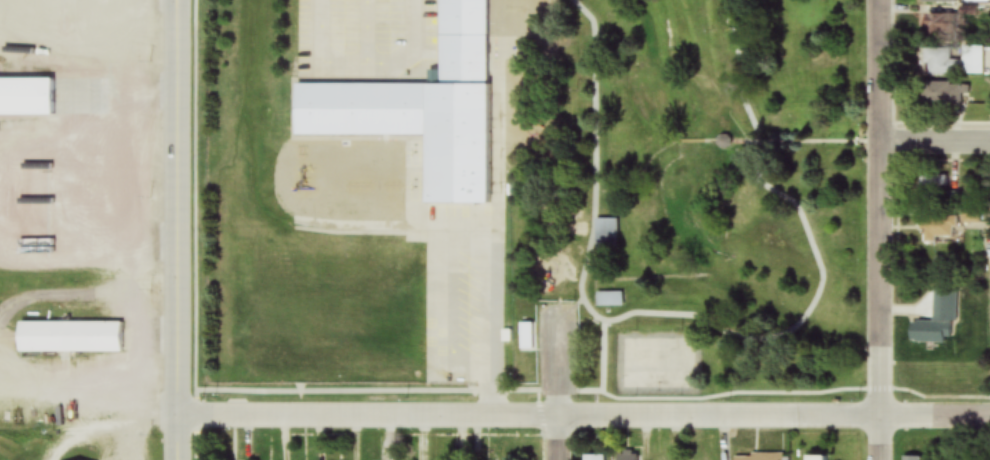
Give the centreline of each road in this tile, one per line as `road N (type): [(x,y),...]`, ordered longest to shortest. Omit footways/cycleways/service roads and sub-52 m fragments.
road 1 (residential): [(989,416),(180,409)]
road 2 (residential): [(180,459),(176,0)]
road 3 (residential): [(882,459),(882,142)]
road 4 (residential): [(882,142),(883,0)]

